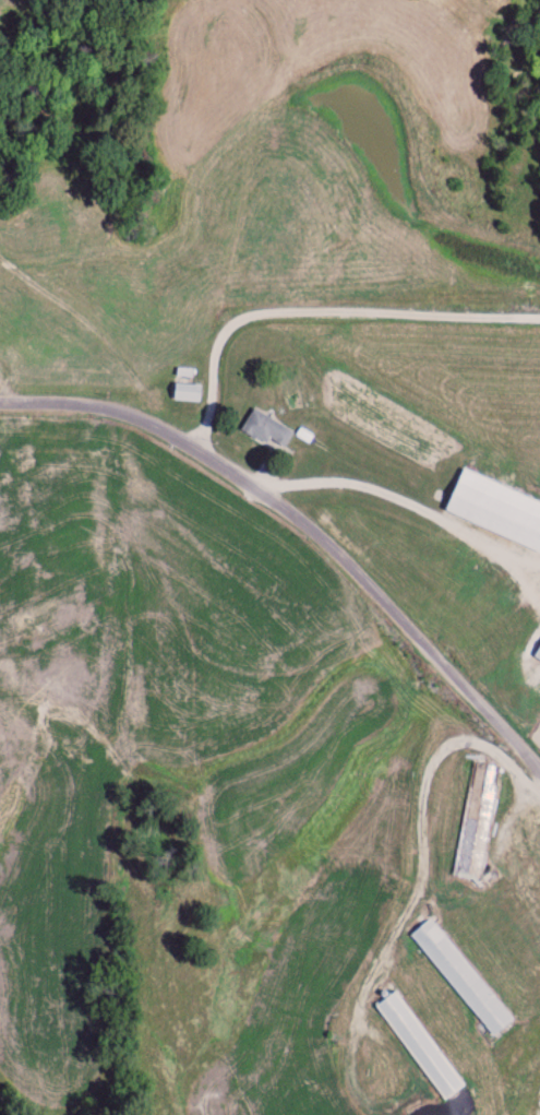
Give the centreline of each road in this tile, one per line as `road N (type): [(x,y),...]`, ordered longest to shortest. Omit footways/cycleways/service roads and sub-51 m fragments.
road 1 (residential): [(539,770),(430,651),(195,443),(137,407),(60,396),(0,399)]
road 2 (residential): [(195,443),(215,345),(243,316),(539,317)]

